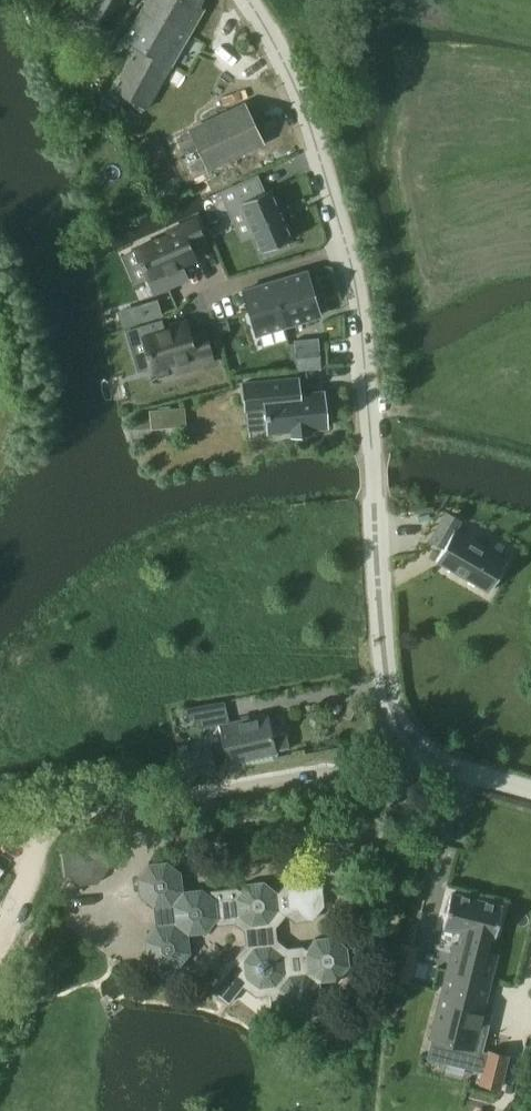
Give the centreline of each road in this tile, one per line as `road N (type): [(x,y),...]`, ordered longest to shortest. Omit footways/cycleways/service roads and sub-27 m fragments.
road 1 (unclassified): [(530,795),(413,753),(388,712),(365,323),(329,168),(250,0)]

